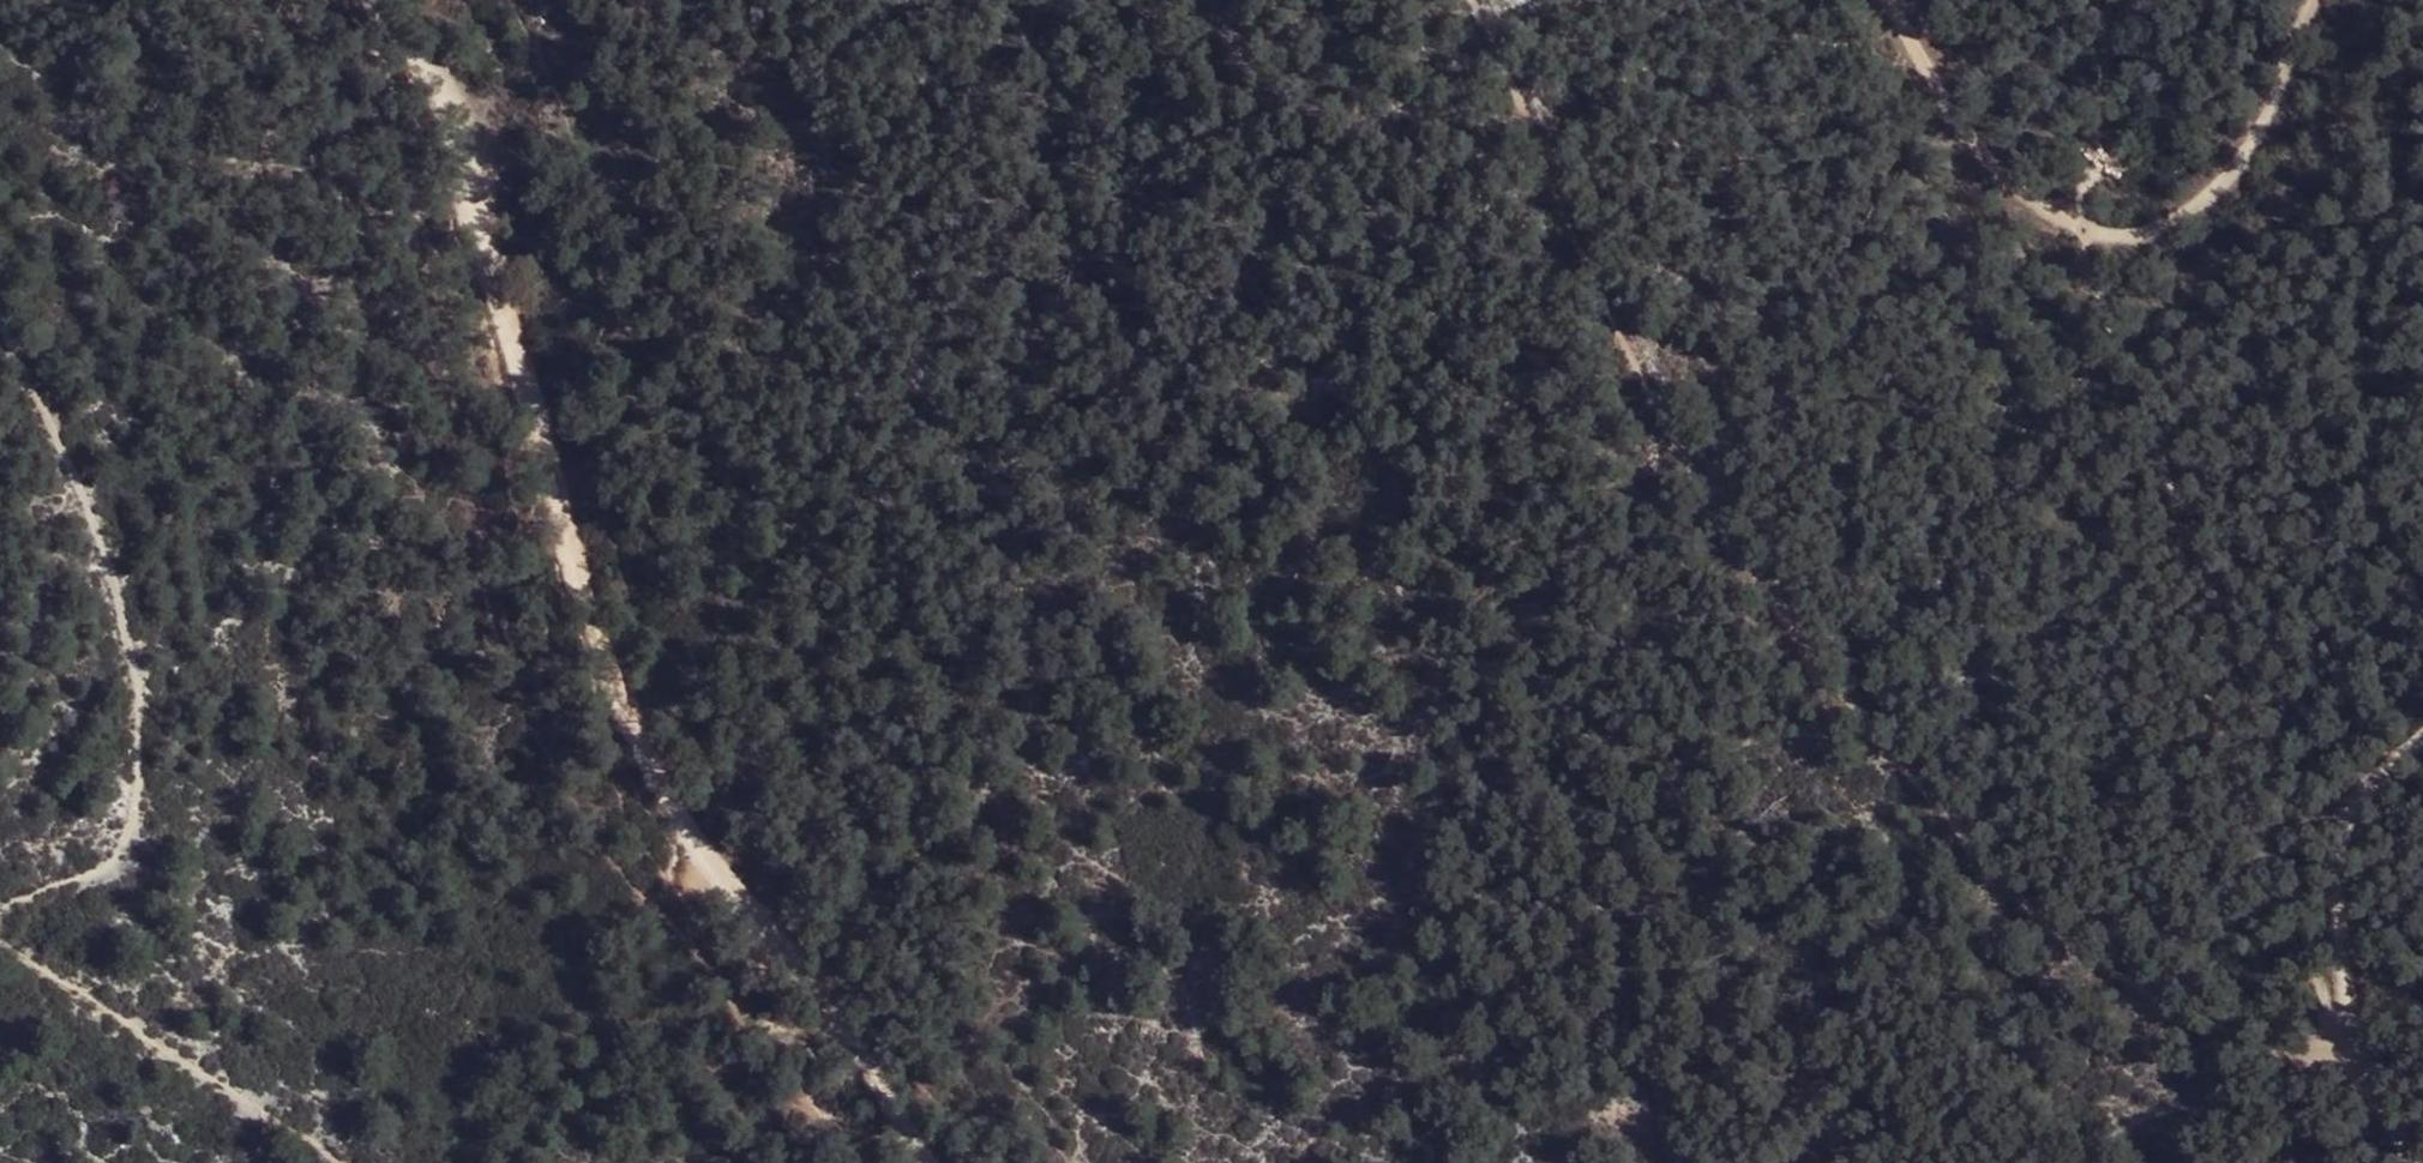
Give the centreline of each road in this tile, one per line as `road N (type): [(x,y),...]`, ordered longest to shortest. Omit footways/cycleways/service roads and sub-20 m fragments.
road 1 (track): [(1456,0),(1666,432),(1867,732),(2017,894),(2134,977),(2245,1035),(2290,1043),(2351,1028)]
road 2 (track): [(376,0),(460,121),(488,248),(600,644),(645,763),(929,1162)]
road 3 (track): [(1887,0),(1966,134),(1999,171),(2035,205),(2114,237),(2153,232),(2217,191),(2265,119),(2312,0)]
road 4 (track): [(2413,1162),(2351,1028),(2339,843),(2348,812),(2382,763),(2422,735)]

